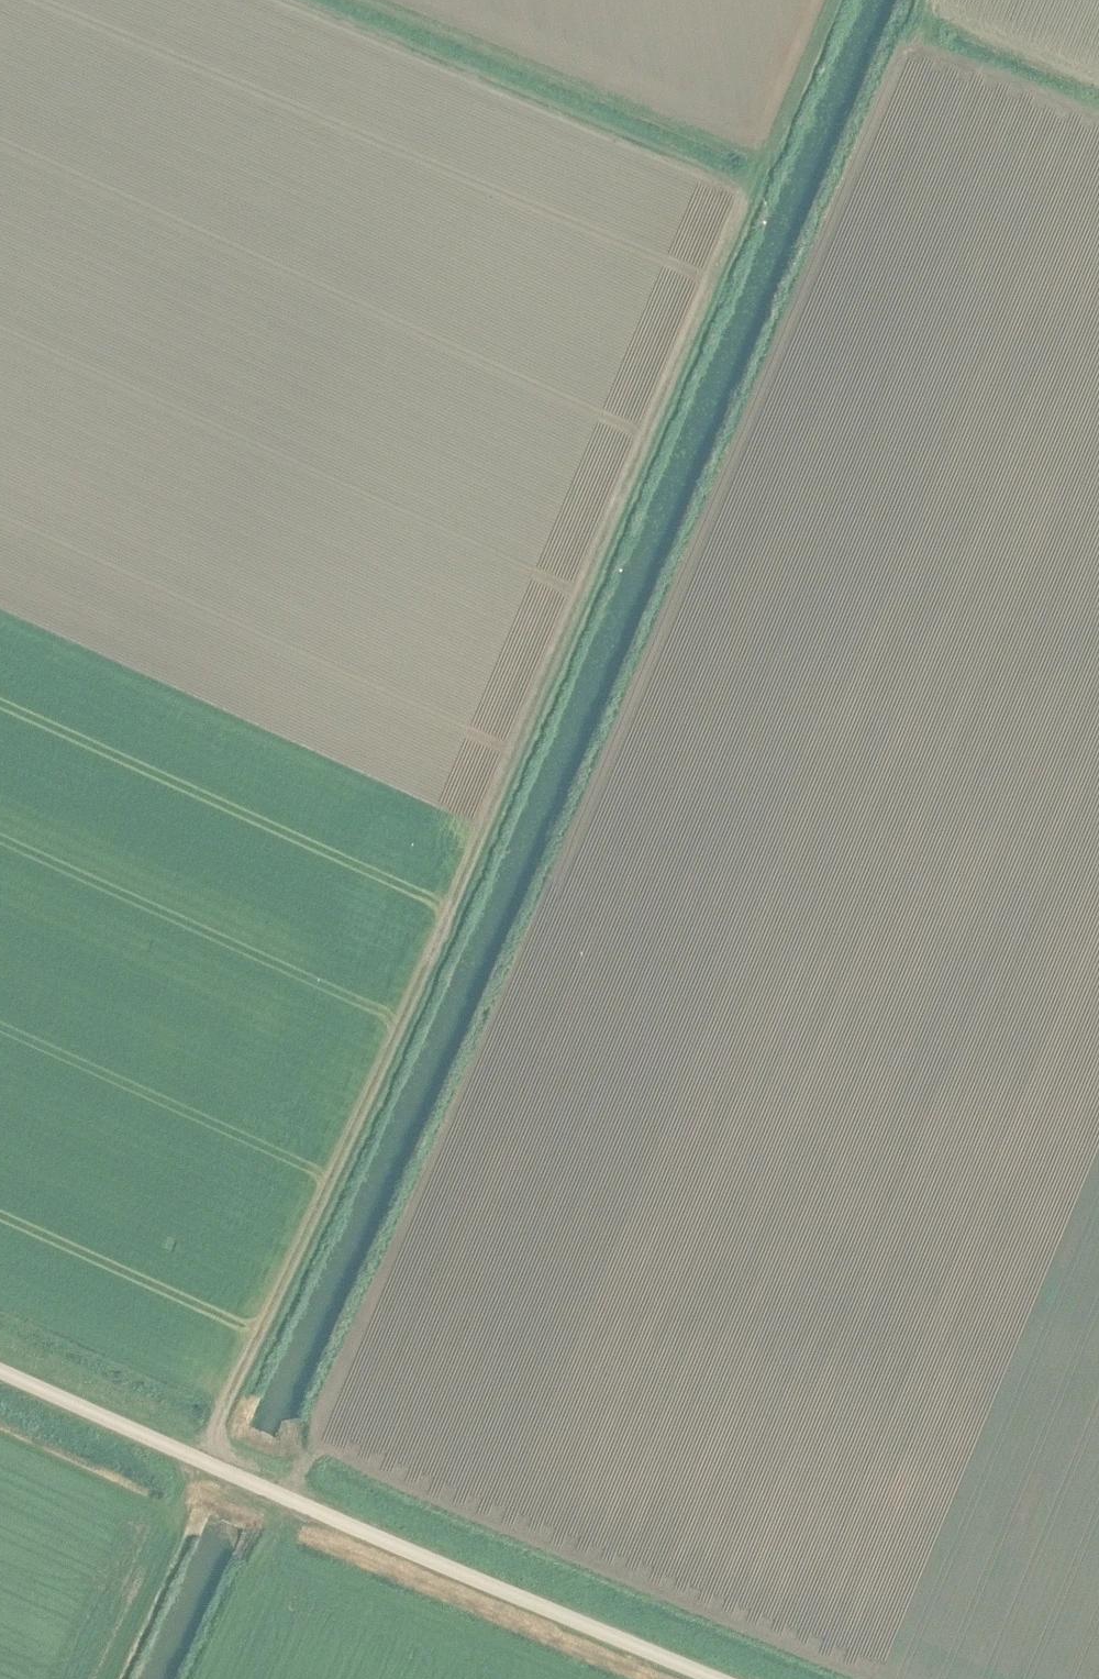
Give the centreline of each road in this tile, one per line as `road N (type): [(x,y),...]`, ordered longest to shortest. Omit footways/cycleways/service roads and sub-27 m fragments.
road 1 (unclassified): [(725,1678),(0,1369)]

